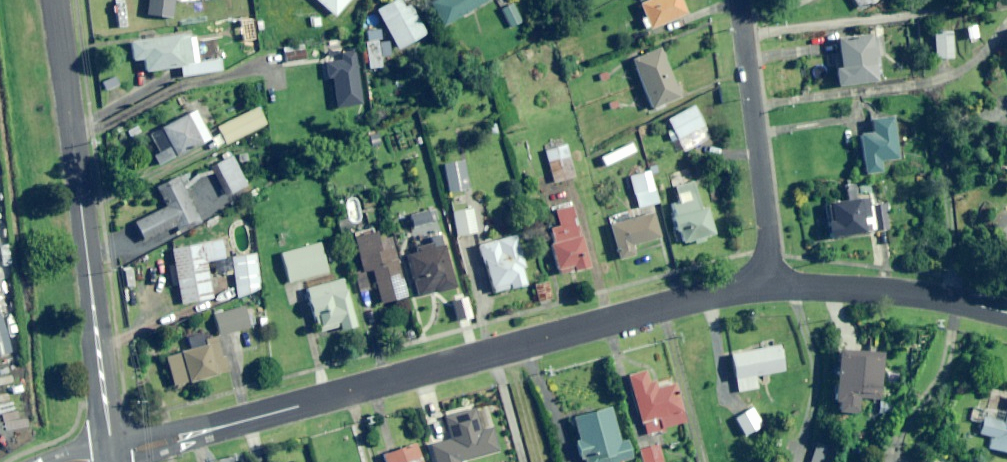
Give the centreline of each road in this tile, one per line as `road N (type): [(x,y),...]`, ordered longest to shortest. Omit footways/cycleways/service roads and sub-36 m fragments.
road 1 (residential): [(774,284),(113,456)]
road 2 (residential): [(55,0),(113,456)]
road 3 (residential): [(741,0),(774,284)]
road 4 (residential): [(1006,314),(906,293),(774,284)]

